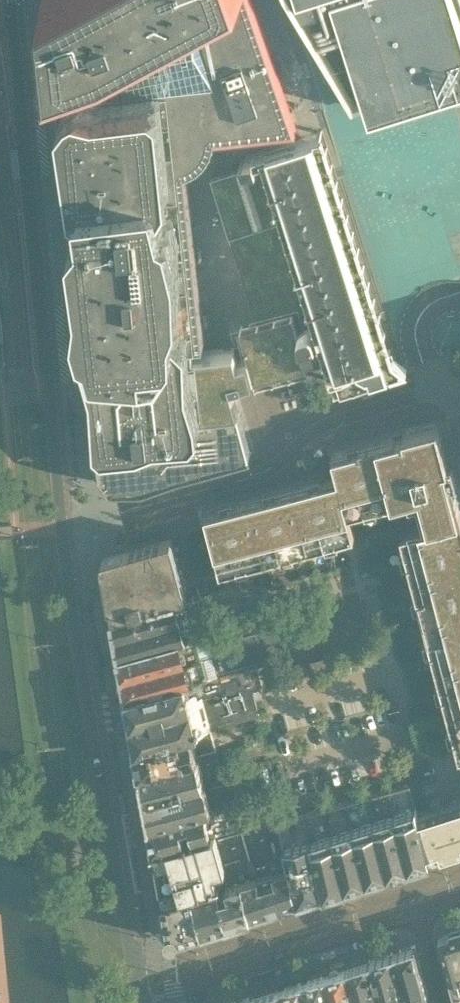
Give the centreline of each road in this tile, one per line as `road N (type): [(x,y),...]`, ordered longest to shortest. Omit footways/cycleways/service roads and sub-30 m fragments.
road 1 (tertiary): [(138,988),(60,526),(11,0)]
road 2 (residential): [(417,909),(175,986),(138,988)]
road 3 (residential): [(296,444),(326,425),(444,388)]

